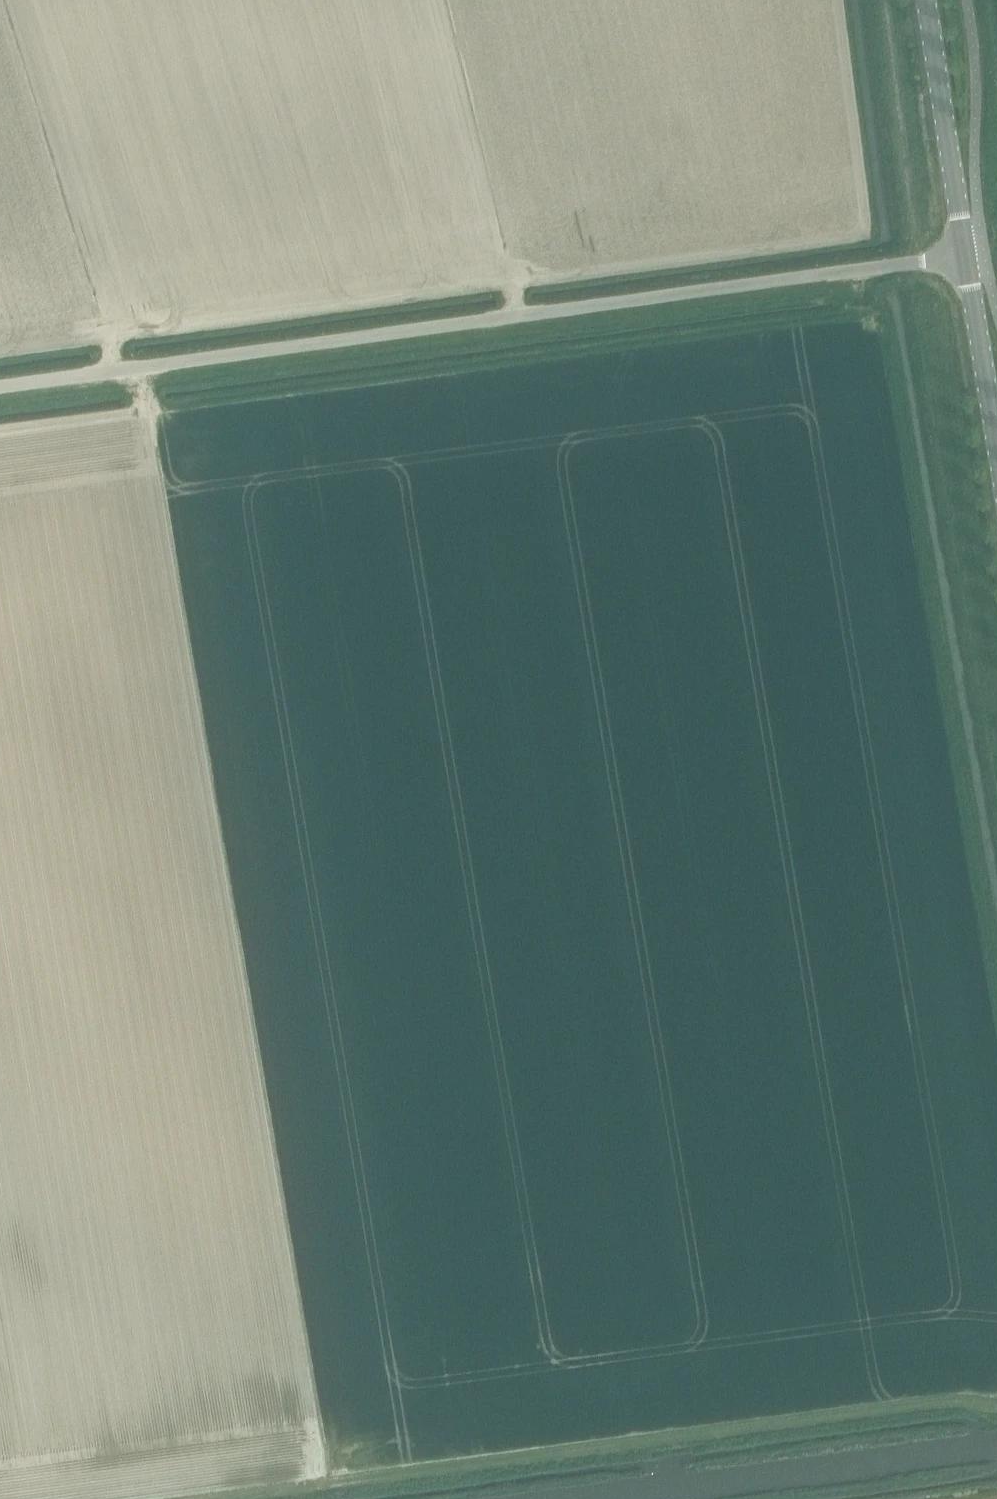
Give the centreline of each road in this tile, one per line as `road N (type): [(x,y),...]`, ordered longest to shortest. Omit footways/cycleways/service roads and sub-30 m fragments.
road 1 (track): [(837,0),(865,232),(0,352)]
road 2 (unclassified): [(0,386),(966,255)]
road 3 (track): [(996,998),(884,348),(855,270)]
road 4 (track): [(885,0),(928,327),(996,729)]
road 5 (tertiary): [(966,255),(924,0)]
road 6 (tertiary): [(996,448),(966,255)]

